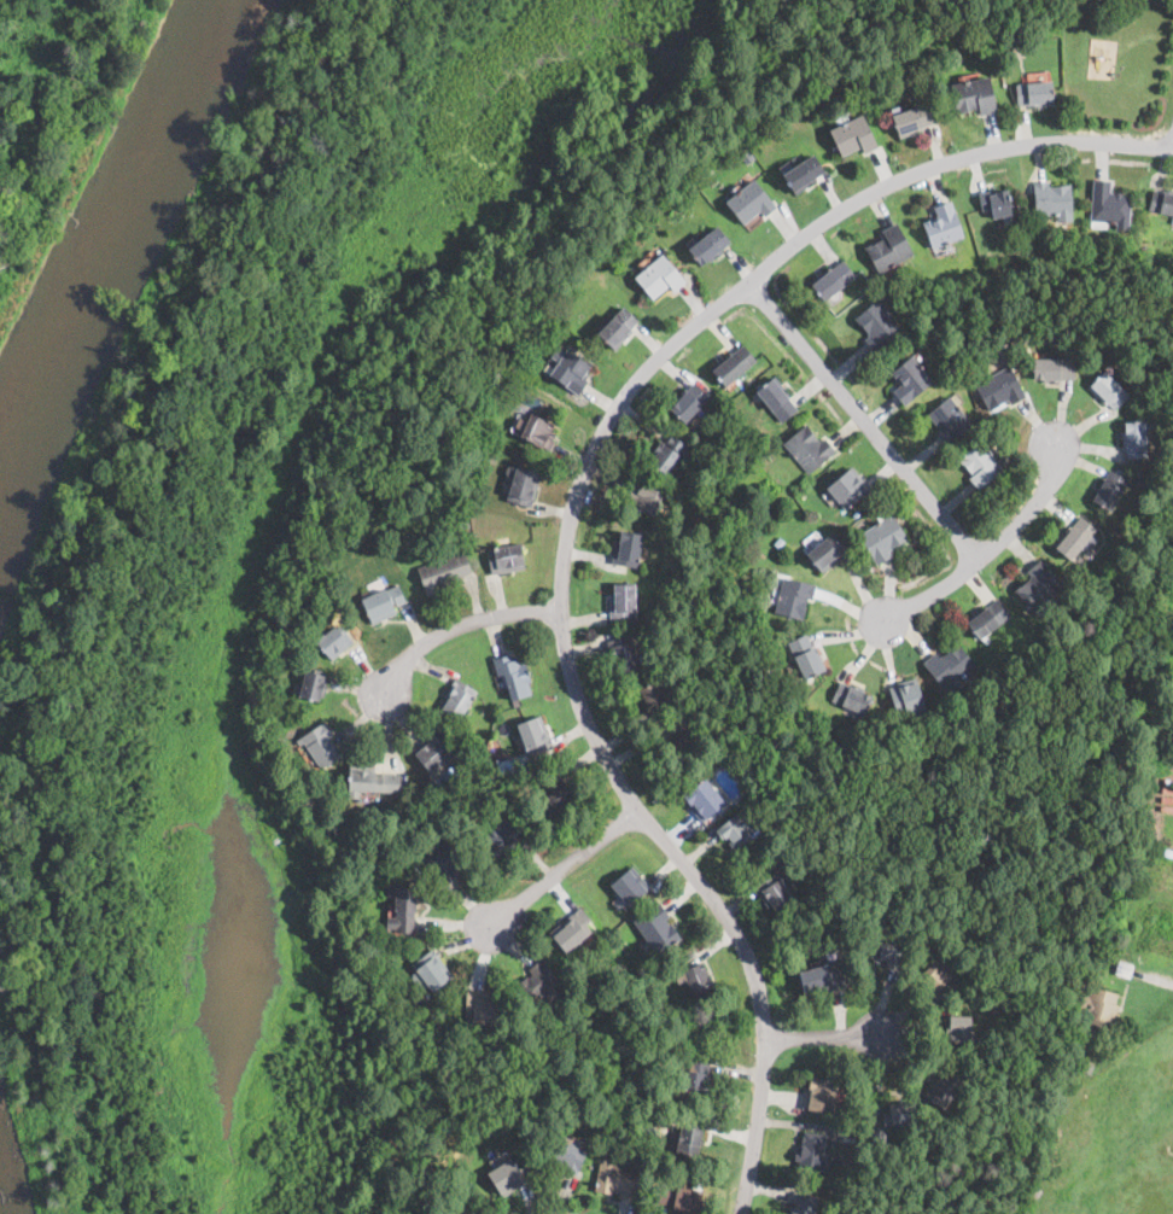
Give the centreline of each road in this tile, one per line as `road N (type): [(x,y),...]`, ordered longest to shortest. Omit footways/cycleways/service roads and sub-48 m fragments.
road 1 (residential): [(740,1213),(766,1038),(757,985),(743,944),(608,760),(568,660),(562,554),(597,439),(643,370),(748,278),(858,197),(1008,145),(1072,139),(1172,147)]
road 2 (residential): [(748,278),(976,559)]
road 3 (residential): [(1056,437),(1043,491),(1017,521),(976,559),(877,623)]
road 4 (residential): [(560,612),(519,609),(465,621),(426,643),(375,708)]
road 5 (residential): [(640,810),(489,926)]

